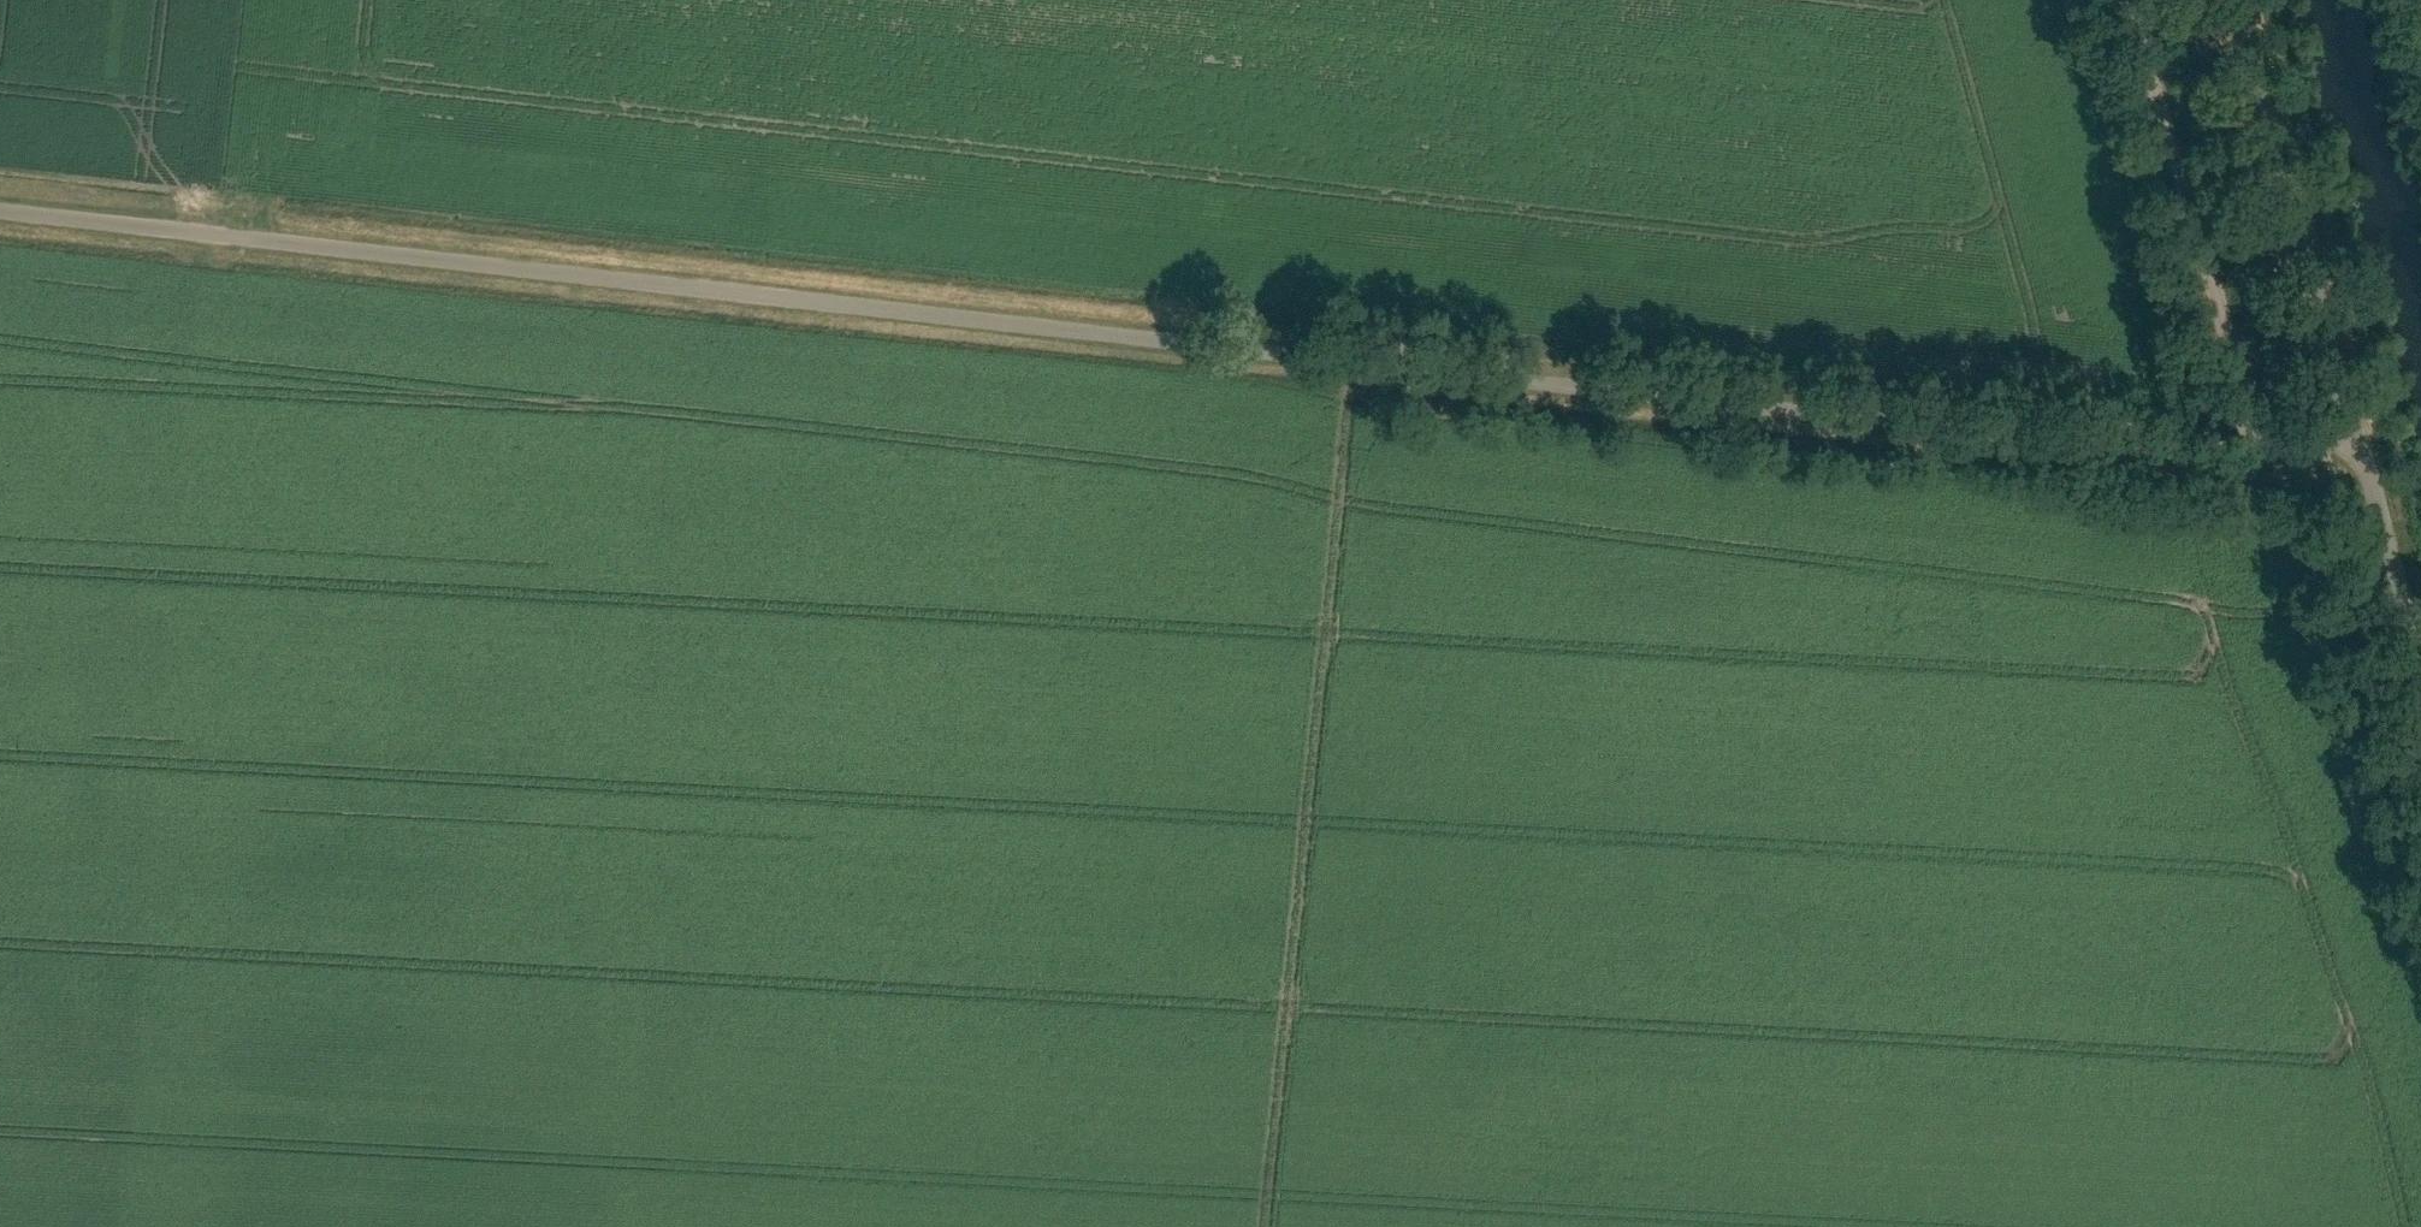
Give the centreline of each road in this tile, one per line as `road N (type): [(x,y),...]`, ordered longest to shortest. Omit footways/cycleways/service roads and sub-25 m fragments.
road 1 (unclassified): [(0,211),(2204,460),(2353,430)]
road 2 (track): [(2129,0),(2260,450)]
road 3 (unclassified): [(2232,0),(2353,430)]
road 4 (unclassified): [(2353,430),(2420,663)]

